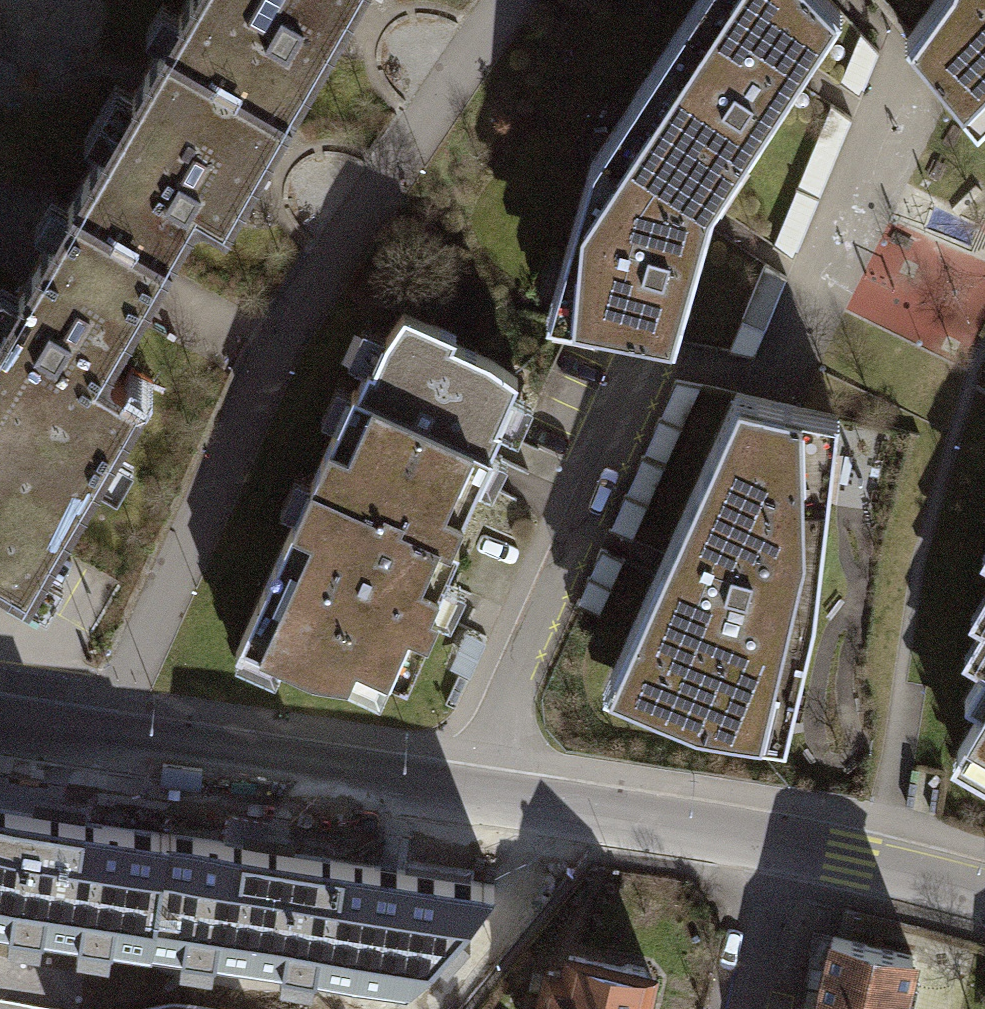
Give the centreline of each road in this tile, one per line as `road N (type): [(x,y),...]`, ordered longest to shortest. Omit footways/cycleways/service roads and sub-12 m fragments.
road 1 (residential): [(110,749),(120,698),(278,343),(509,0)]
road 2 (residential): [(489,789),(516,672),(654,356)]
road 3 (residential): [(110,749),(328,782),(489,789)]
road 4 (residential): [(489,789),(663,818),(773,848)]
road 5 (residential): [(773,848),(984,899)]
road 6 (residential): [(740,1008),(773,848)]

